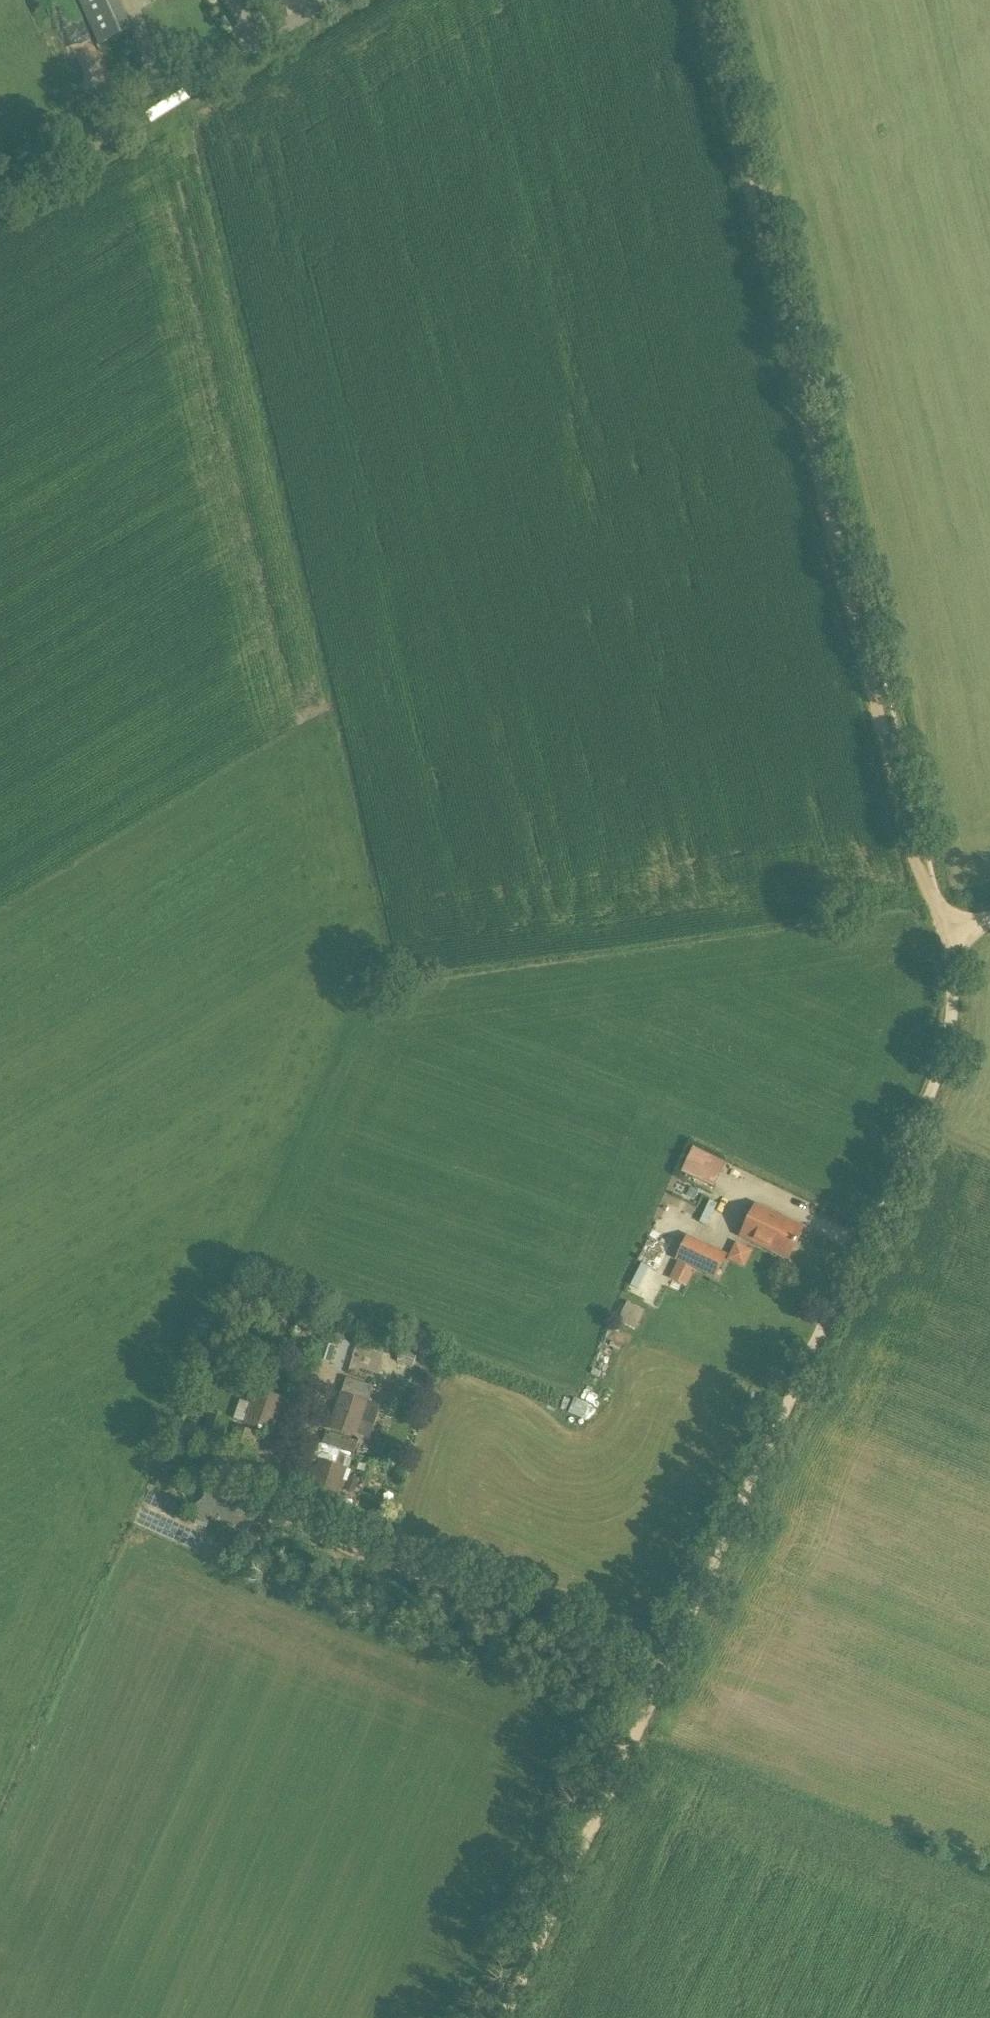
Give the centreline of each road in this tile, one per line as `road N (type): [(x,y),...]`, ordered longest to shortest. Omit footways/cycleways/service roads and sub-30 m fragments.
road 1 (track): [(936,921),(951,999),(937,1081),(503,2017)]
road 2 (track): [(703,0),(936,921)]
road 3 (unclassified): [(0,203),(329,0)]

